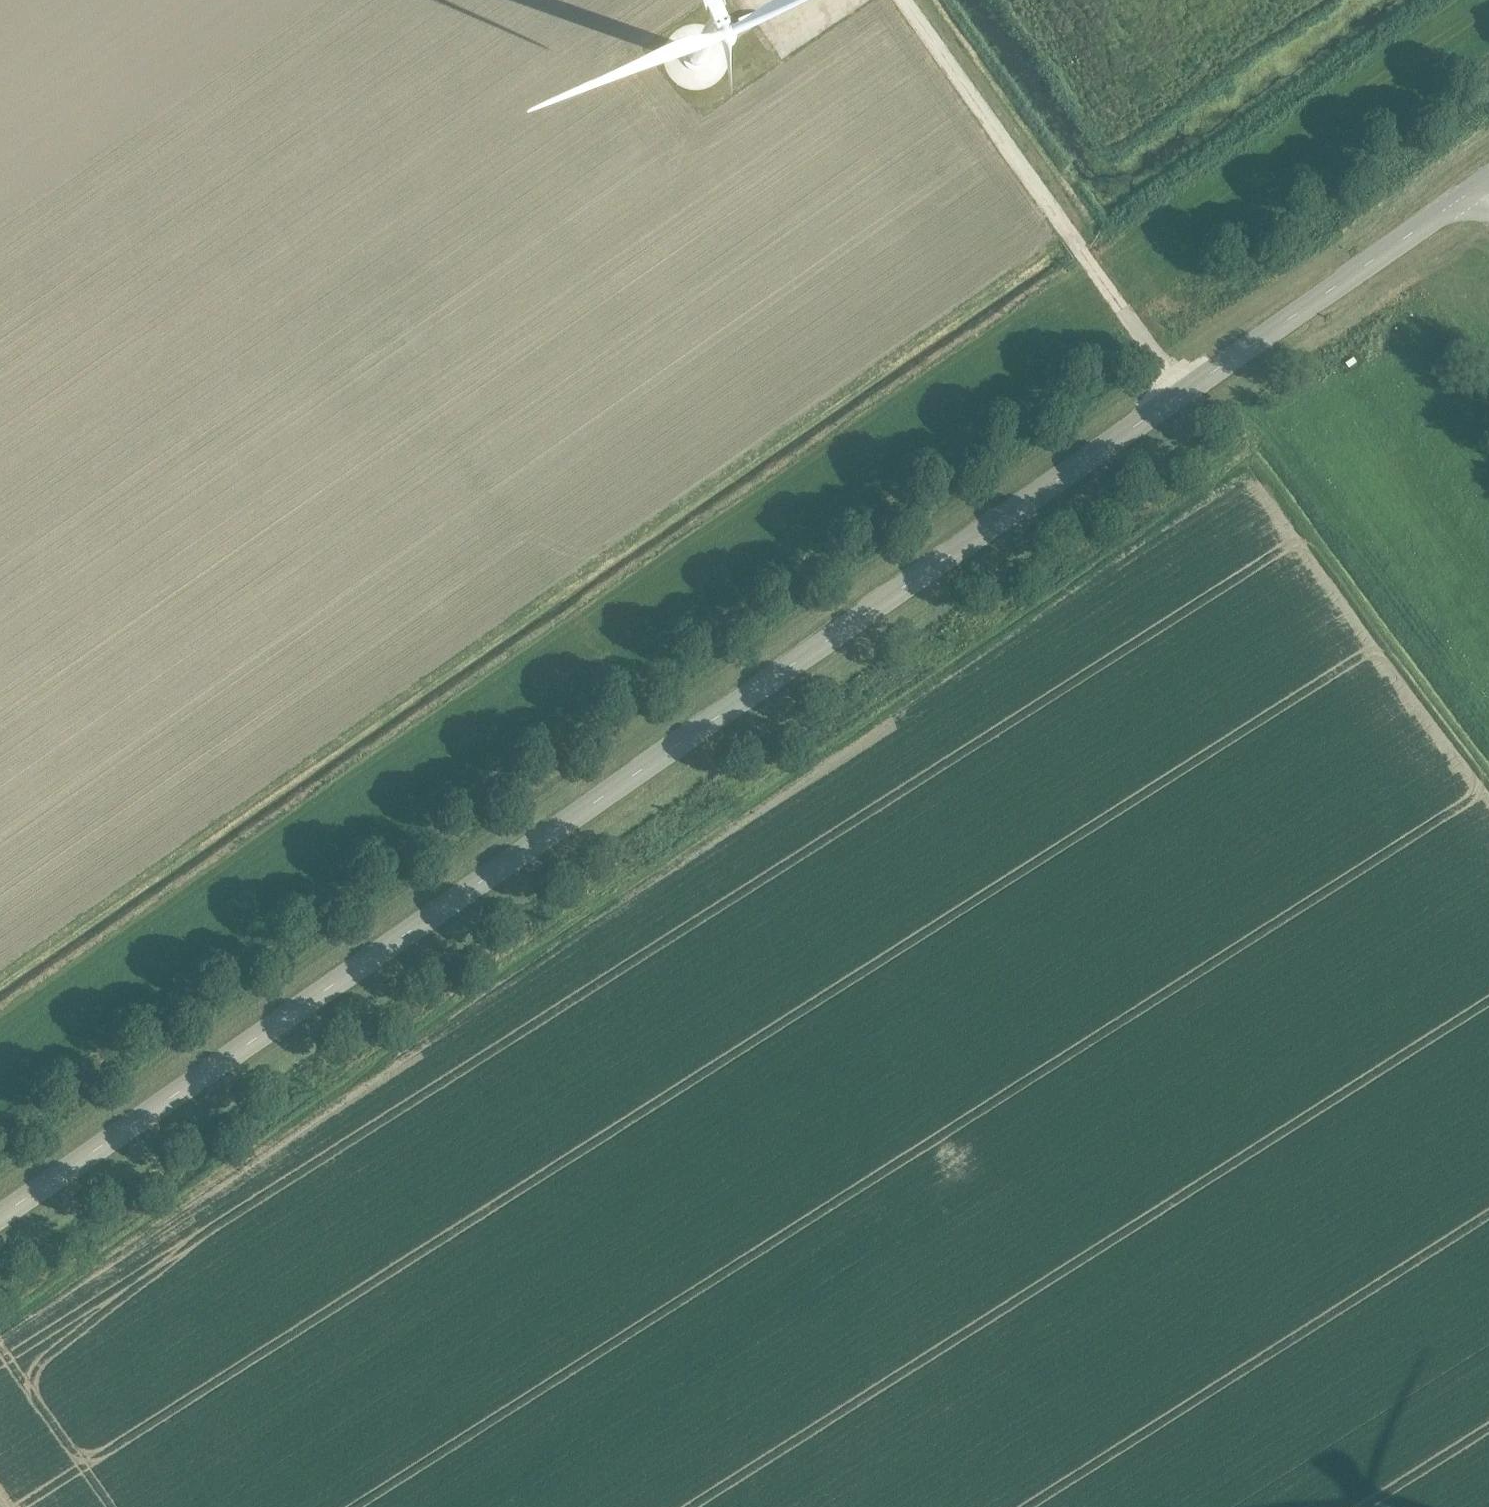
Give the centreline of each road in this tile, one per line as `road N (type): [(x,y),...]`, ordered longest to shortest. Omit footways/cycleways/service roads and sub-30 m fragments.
road 1 (tertiary): [(0,1216),(1488,182)]

